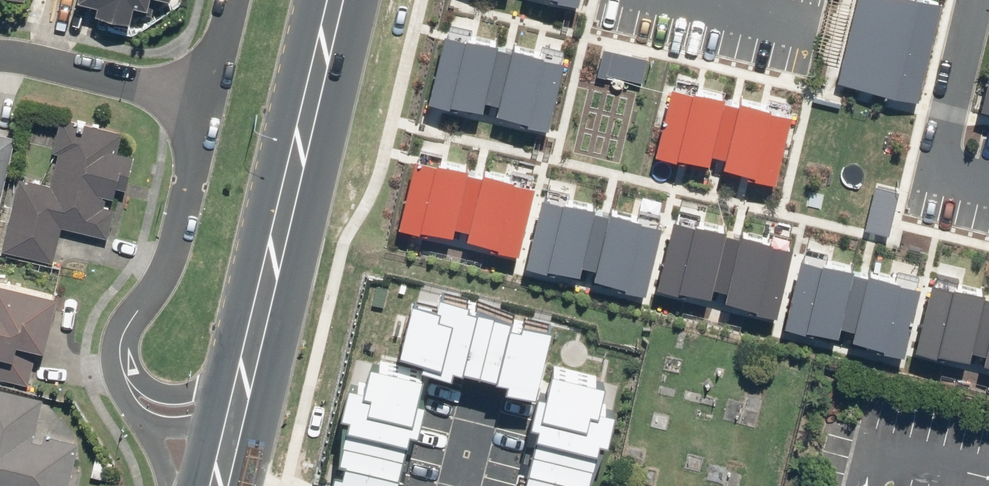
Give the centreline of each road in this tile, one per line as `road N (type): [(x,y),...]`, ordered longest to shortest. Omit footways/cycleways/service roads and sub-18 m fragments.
road 1 (secondary): [(342,0),(251,402)]
road 2 (residential): [(207,96),(173,248),(120,360)]
road 3 (residential): [(0,54),(207,96)]
road 4 (residential): [(120,360),(156,391),(251,402)]

